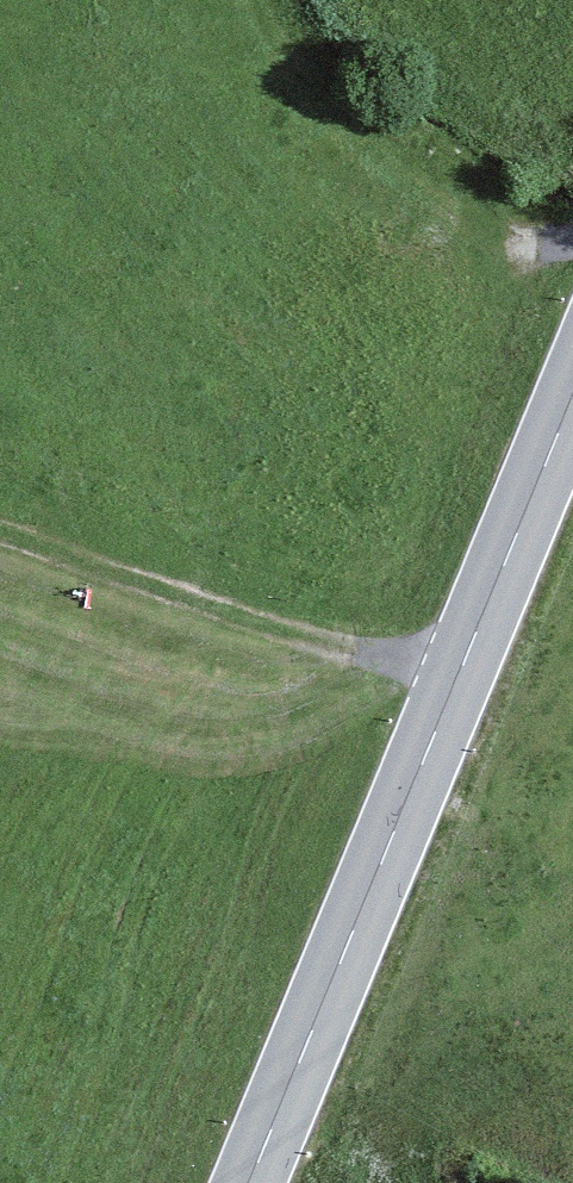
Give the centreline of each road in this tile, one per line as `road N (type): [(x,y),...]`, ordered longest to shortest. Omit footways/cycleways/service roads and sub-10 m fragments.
road 1 (secondary): [(572,396),(247,1182)]
road 2 (track): [(0,534),(358,655),(461,667)]

